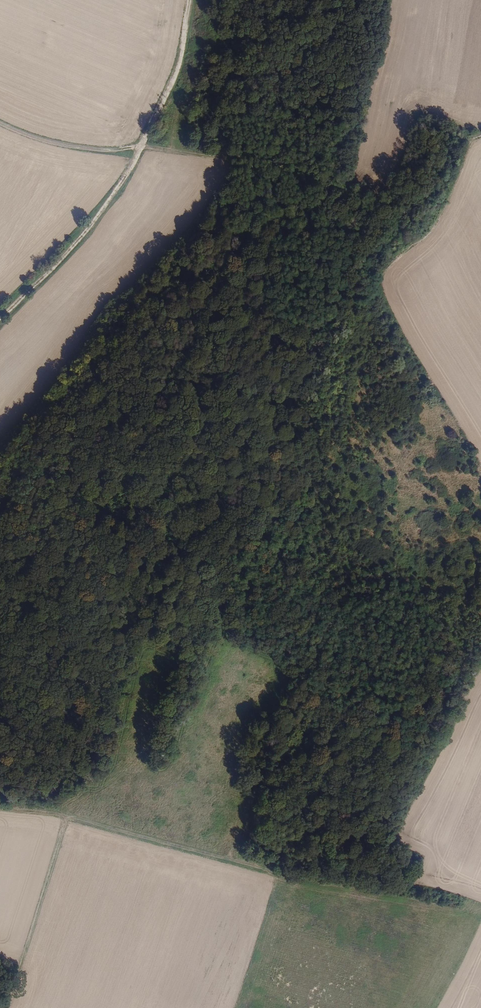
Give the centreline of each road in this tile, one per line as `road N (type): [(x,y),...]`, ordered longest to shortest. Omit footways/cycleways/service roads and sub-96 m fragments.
road 1 (track): [(0,319),(65,256),(127,177),(174,80),(191,0)]
road 2 (track): [(284,882),(262,868),(66,815),(0,807)]
road 3 (track): [(7,1007),(66,815)]
road 4 (track): [(480,138),(467,146),(424,237),(377,271)]
road 5 (track): [(0,123),(71,148),(143,147)]

